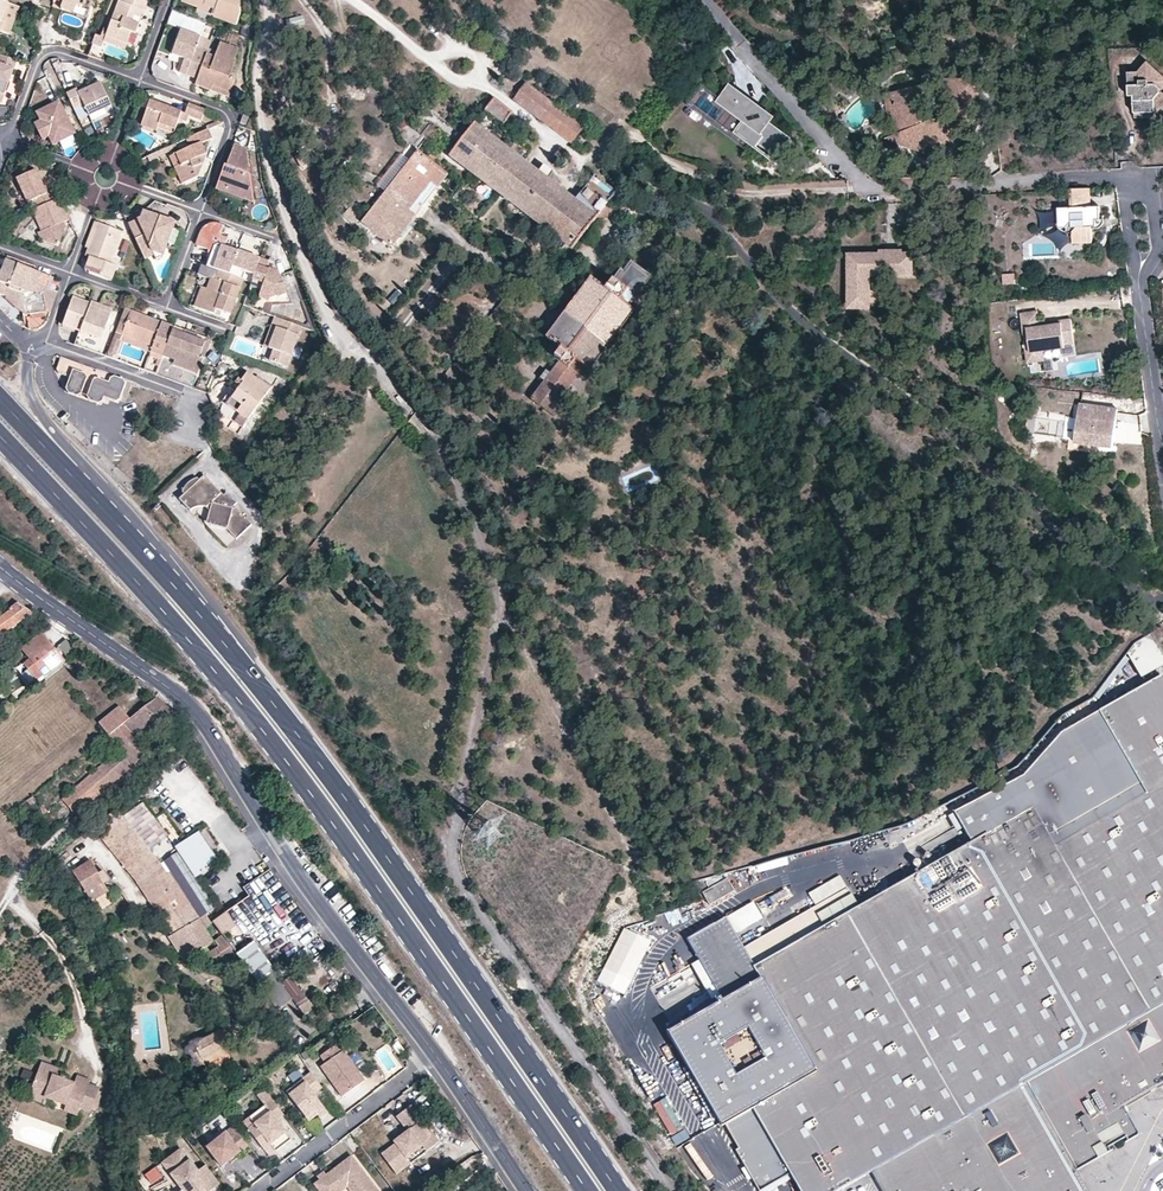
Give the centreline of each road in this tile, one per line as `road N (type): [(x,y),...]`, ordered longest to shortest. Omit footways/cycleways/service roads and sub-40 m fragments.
road 1 (primary): [(0,437),(254,721),(588,1190)]
road 2 (primary): [(622,1190),(303,740),(75,478)]
road 3 (residential): [(524,1190),(265,829),(196,715)]
road 4 (residential): [(1126,176),(872,188),(707,0)]
road 5 (residential): [(0,915),(45,848),(196,715)]
road 6 (residential): [(196,715),(0,571)]
road 7 (track): [(351,0),(466,85),(481,77),(480,57),(437,55)]
road 8 (residential): [(44,341),(185,393),(193,409),(186,428)]
road 9 (primary): [(75,478),(74,454),(29,391),(27,362),(44,341)]
road 10 (residential): [(1140,296),(1162,446)]
road 11 (residential): [(1140,296),(1159,246),(1151,196),(1126,176)]
road 12 (residential): [(1126,176),(1140,296)]

